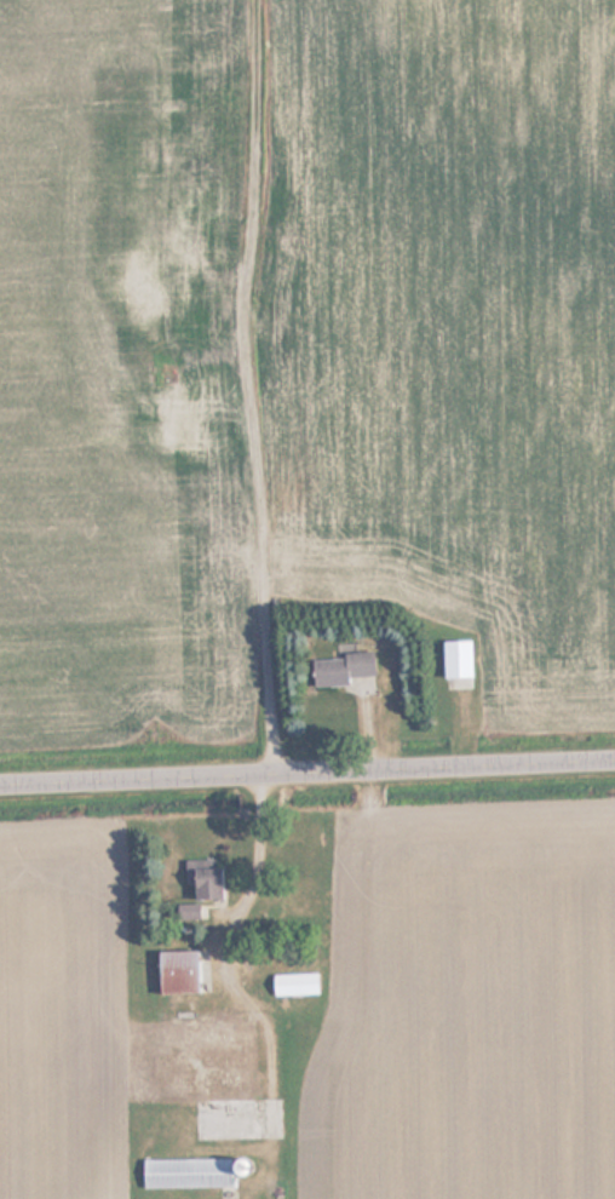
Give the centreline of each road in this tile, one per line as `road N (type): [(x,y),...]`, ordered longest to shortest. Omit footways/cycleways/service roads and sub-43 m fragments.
road 1 (secondary): [(0,782),(614,757)]

